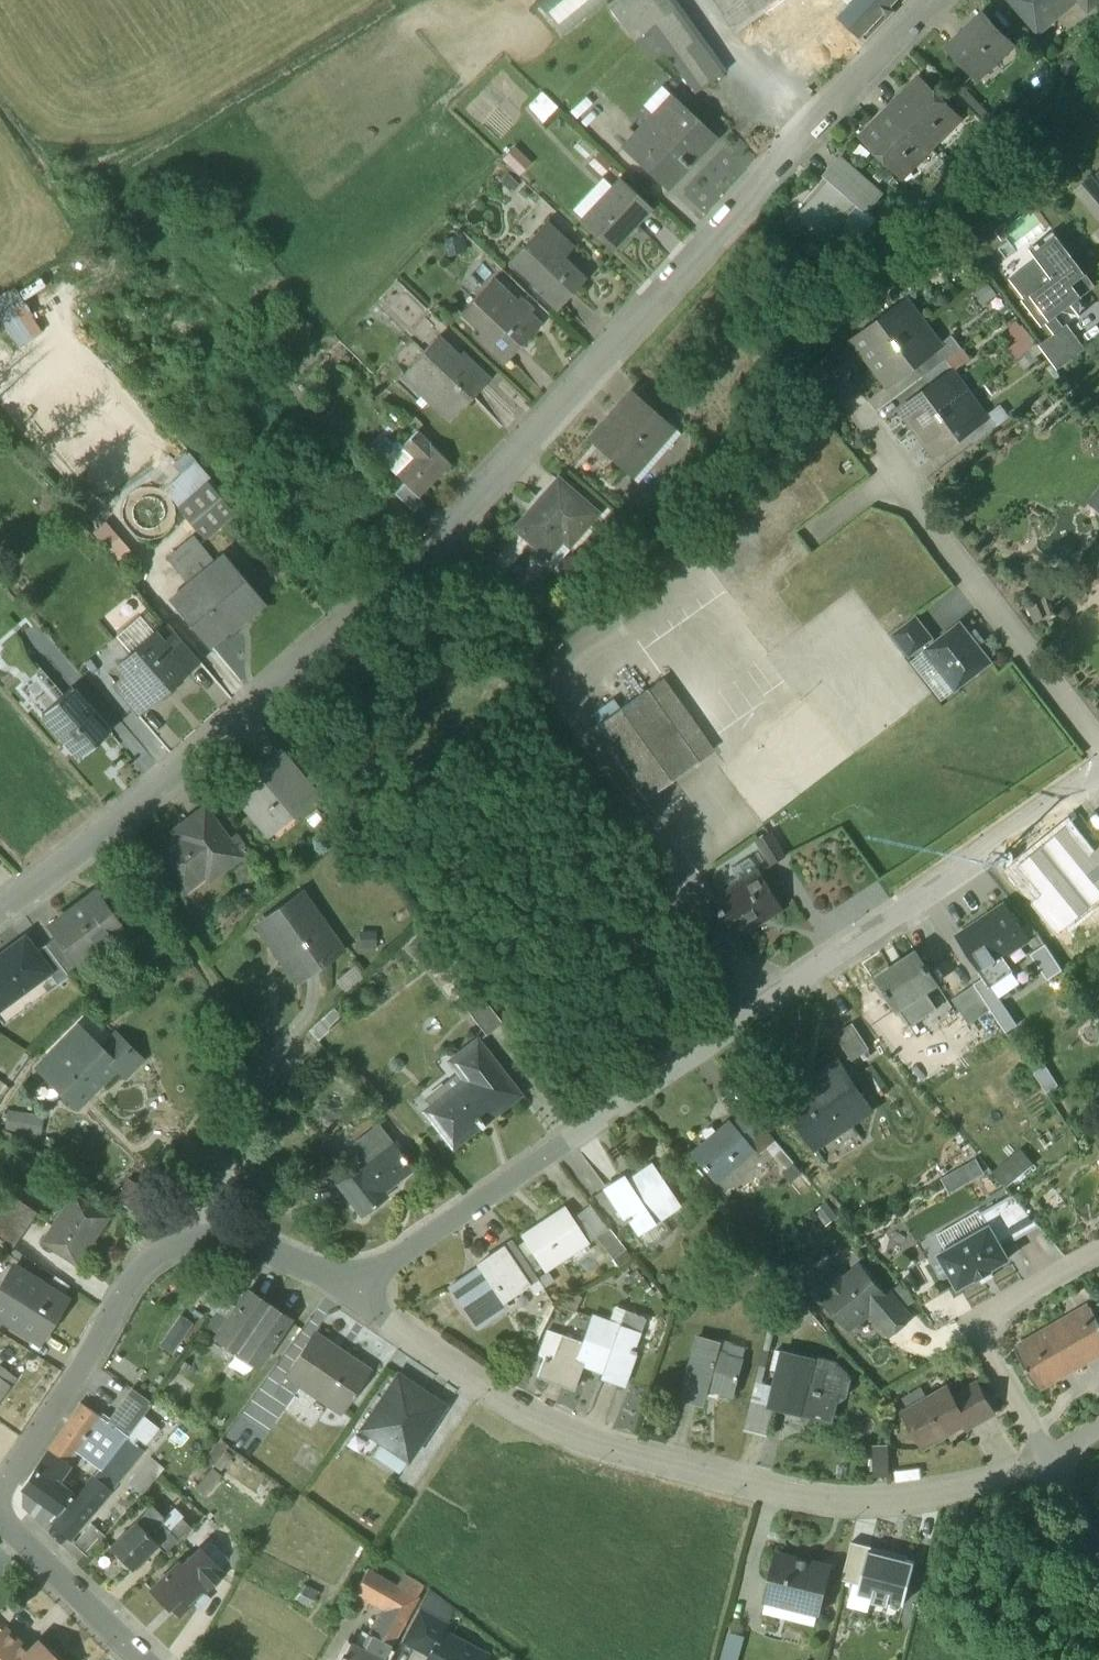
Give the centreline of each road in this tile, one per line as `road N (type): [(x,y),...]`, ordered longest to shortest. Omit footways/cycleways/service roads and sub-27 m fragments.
road 1 (unclassified): [(941,0),(529,450),(332,645),(166,794),(0,921)]
road 2 (unclassified): [(353,1286),(1098,774)]
road 3 (residential): [(1054,1457),(1009,1477),(822,1500),(652,1462),(520,1410),(353,1286)]
road 4 (residential): [(1098,739),(919,502),(900,461)]
road 5 (residential): [(206,1238),(156,1258),(142,1274),(0,1497)]
road 6 (residential): [(1098,1256),(978,1325),(1054,1457)]
road 7 (residential): [(140,1659),(0,1520)]
road 8 (residential): [(266,1088),(214,1196),(206,1238)]
road 9 (residential): [(353,1286),(206,1238)]

